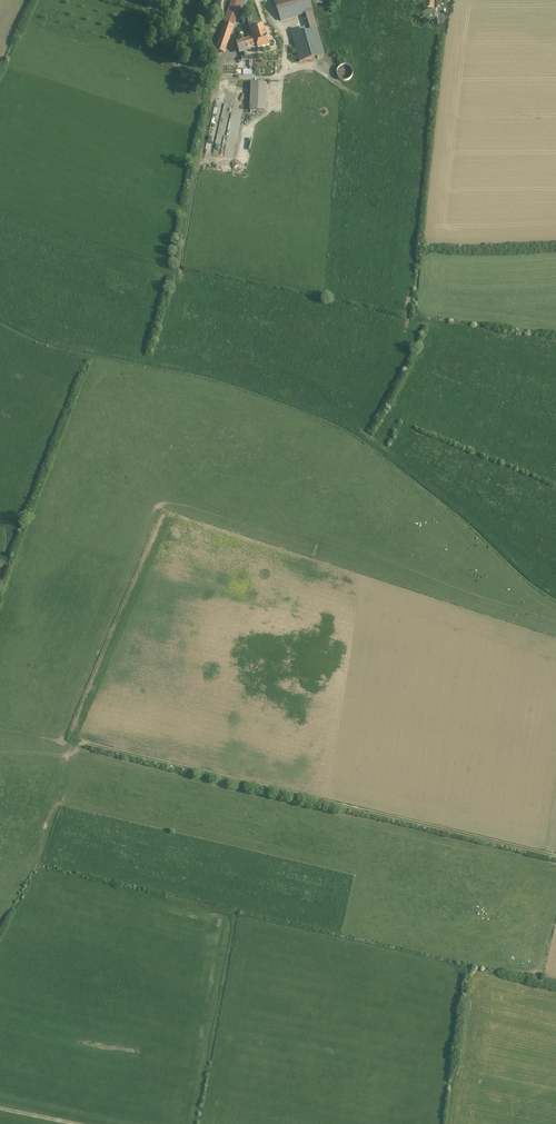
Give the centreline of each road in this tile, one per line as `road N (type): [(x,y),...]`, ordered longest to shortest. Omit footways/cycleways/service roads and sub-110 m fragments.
road 1 (track): [(555,856),(85,744)]

